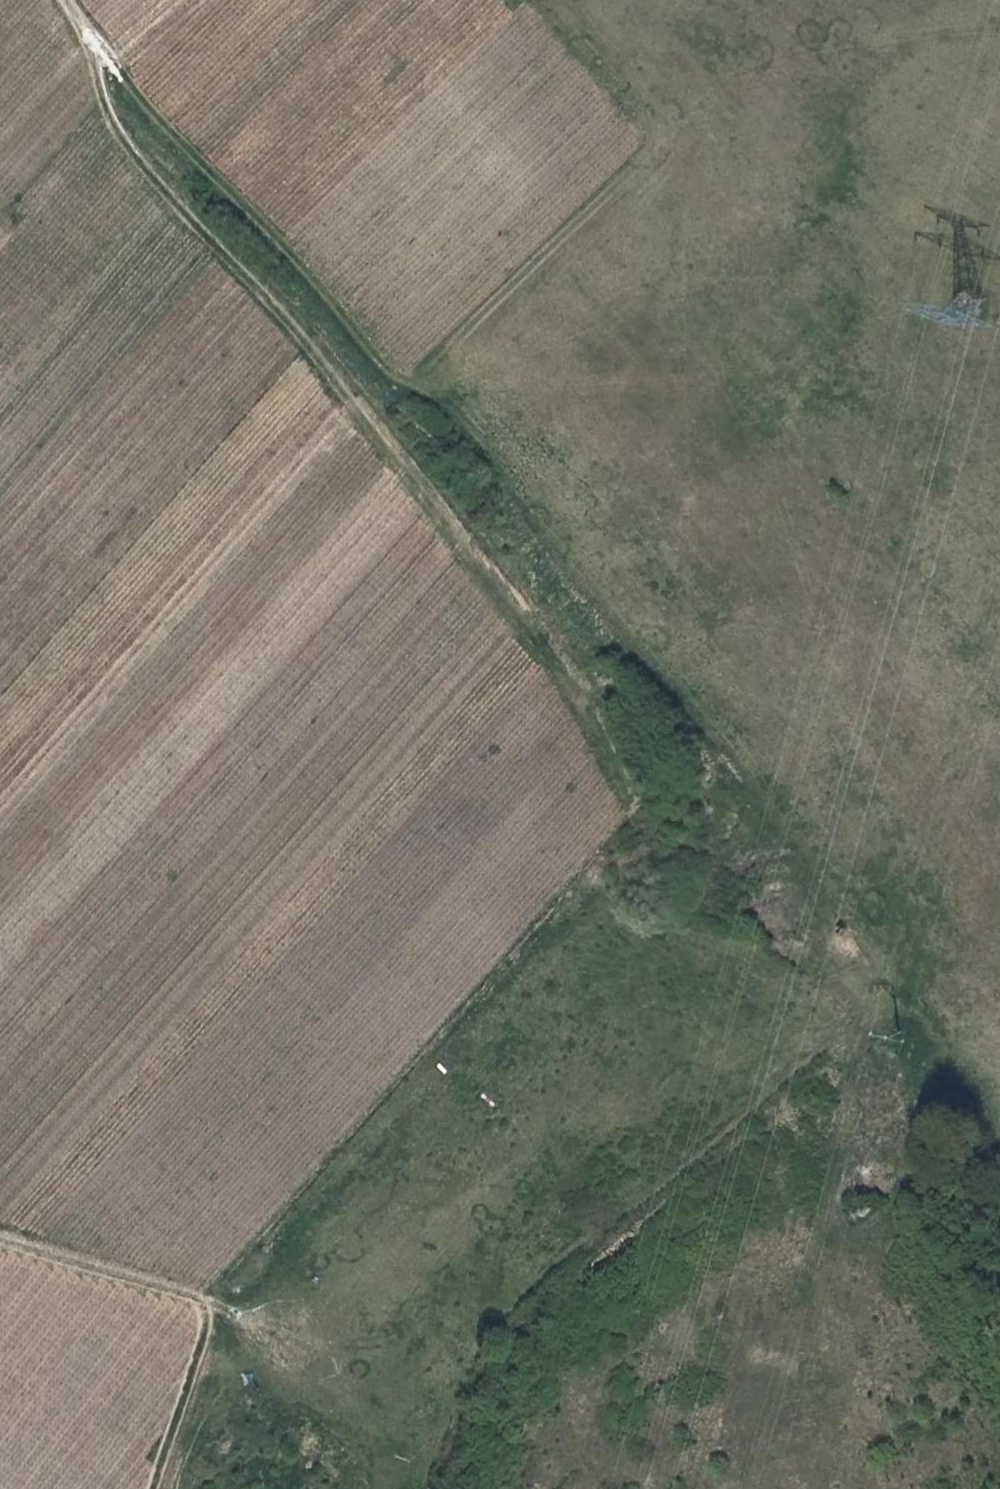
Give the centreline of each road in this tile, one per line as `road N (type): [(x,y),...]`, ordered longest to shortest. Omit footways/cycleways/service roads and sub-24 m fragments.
road 1 (track): [(521,612),(290,306),(160,183),(120,121),(93,33),(69,0)]
road 2 (track): [(376,1488),(380,1465),(360,1413),(306,1345),(202,1298),(62,1256)]

